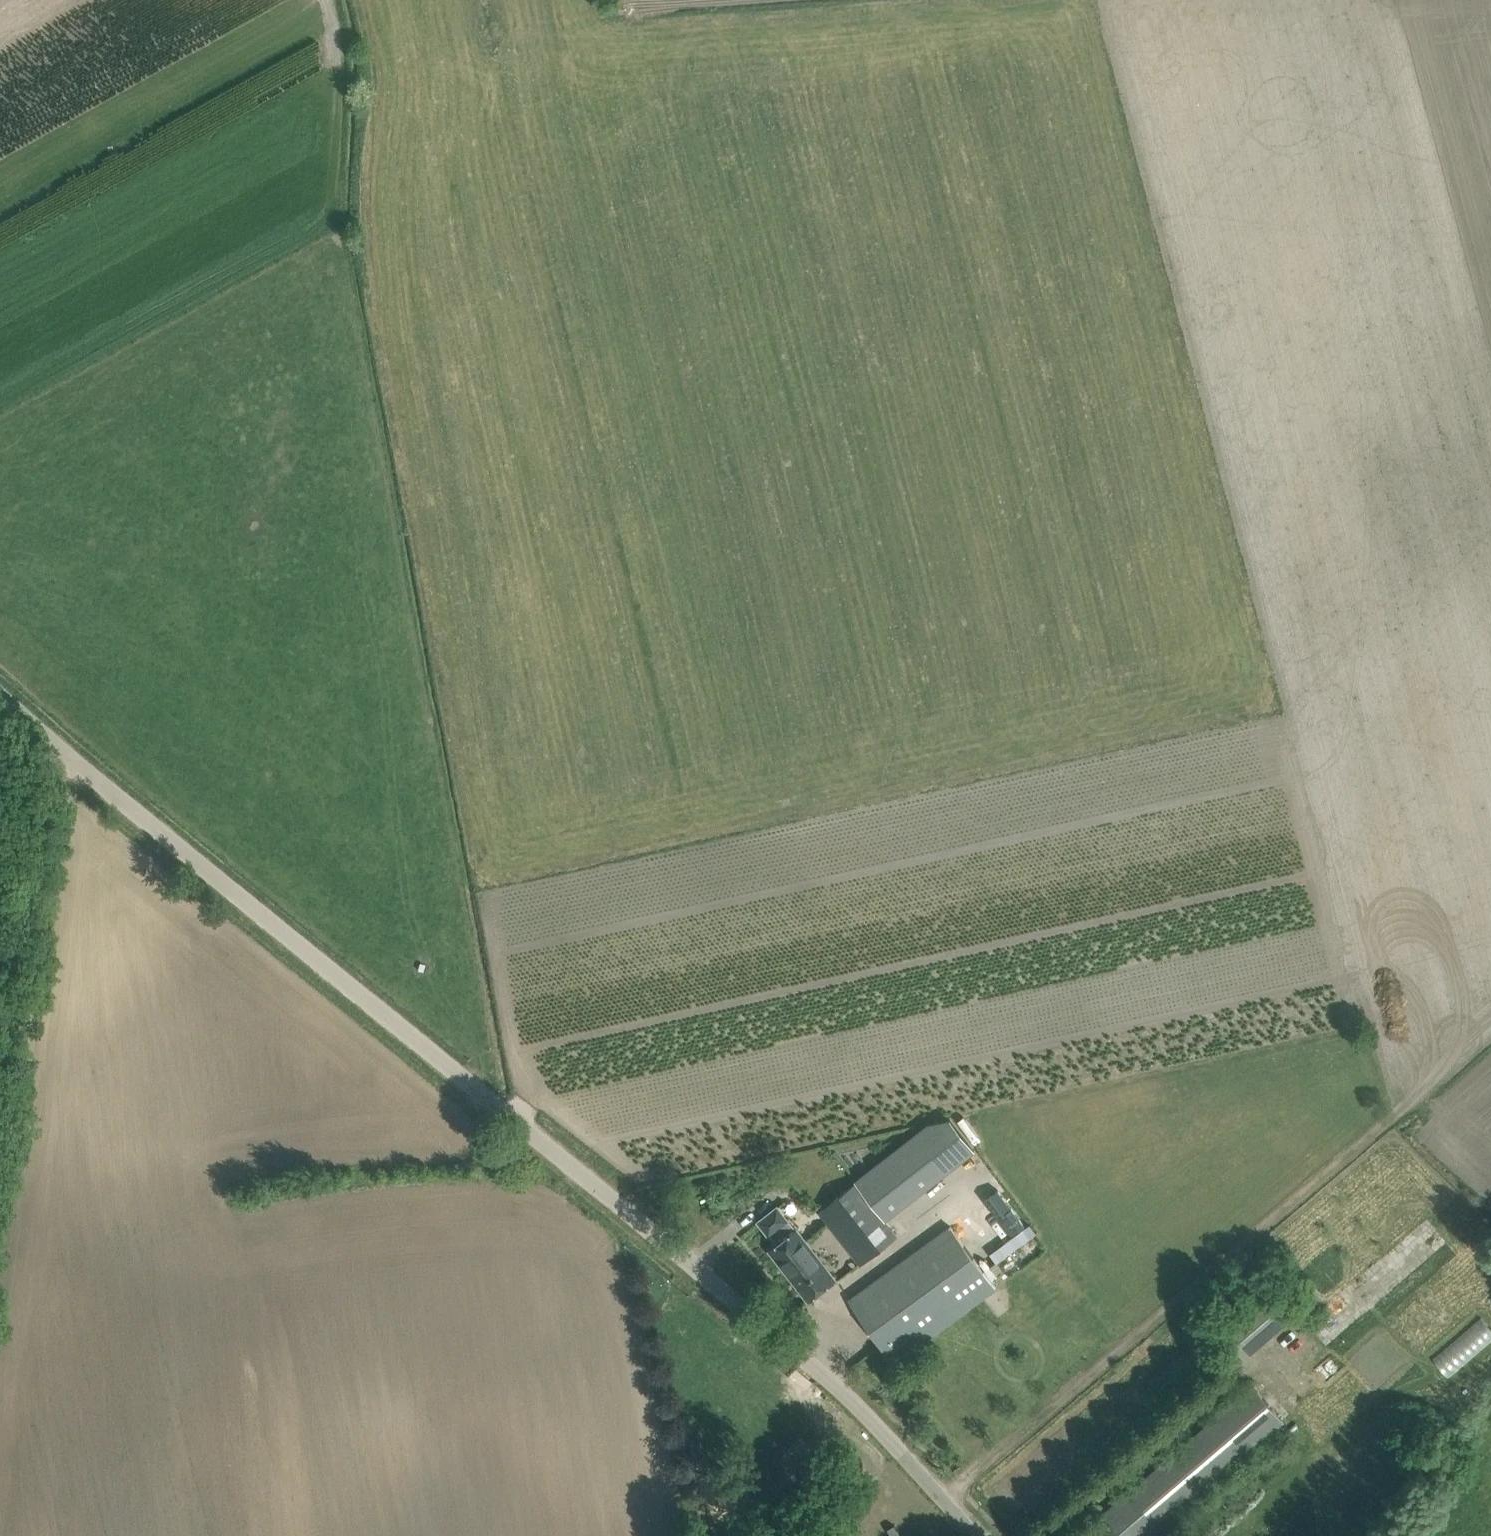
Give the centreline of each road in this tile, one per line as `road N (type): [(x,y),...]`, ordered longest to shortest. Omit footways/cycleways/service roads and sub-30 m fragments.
road 1 (unclassified): [(975,1535),(828,1379),(0,690)]

